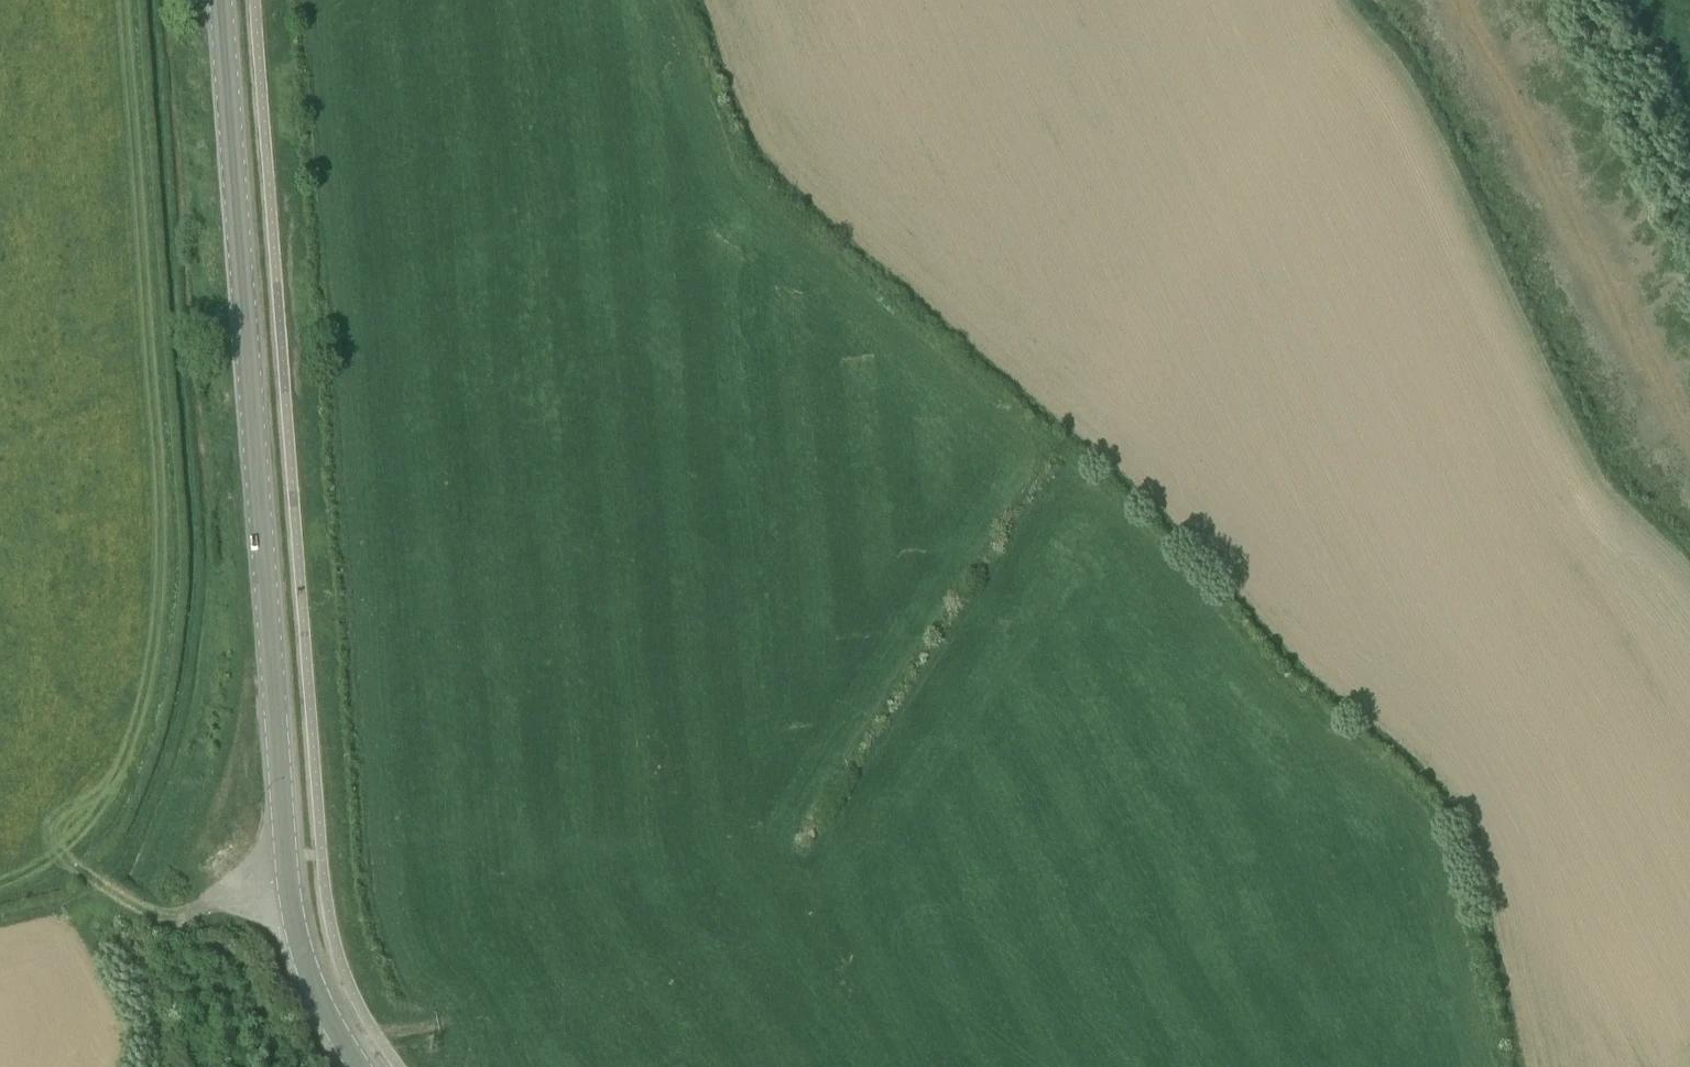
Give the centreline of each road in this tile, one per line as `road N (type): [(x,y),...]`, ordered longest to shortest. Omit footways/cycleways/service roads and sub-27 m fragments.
road 1 (tertiary): [(360,1066),(315,987),(288,880),(224,0)]
road 2 (track): [(290,896),(221,900),(188,916),(154,917),(49,850)]

